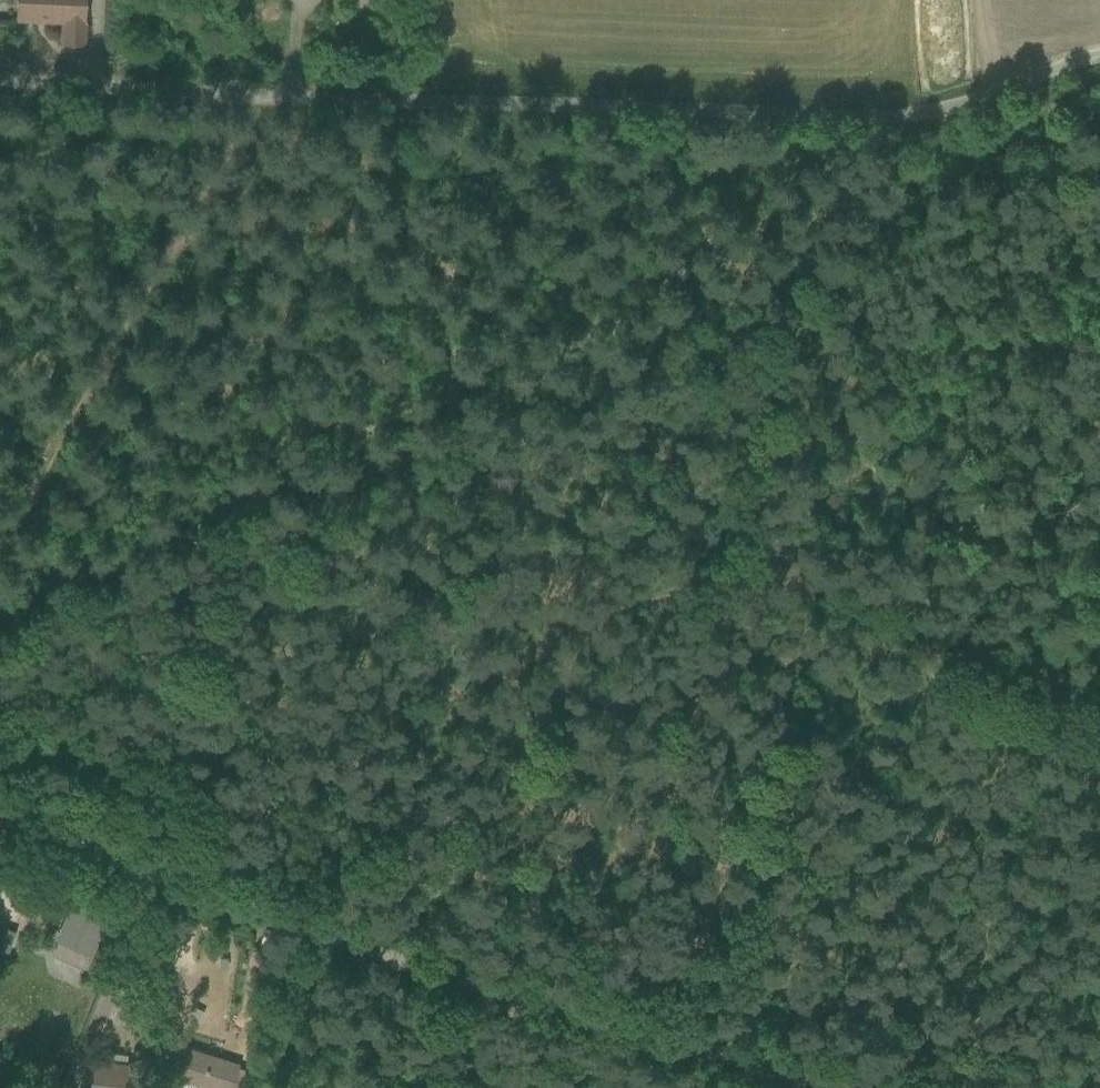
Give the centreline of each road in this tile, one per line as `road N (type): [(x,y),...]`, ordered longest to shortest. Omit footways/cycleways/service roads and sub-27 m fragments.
road 1 (unclassified): [(0,86),(868,116),(976,103),(1062,61),(1099,54)]
road 2 (unclassified): [(856,1087),(192,885),(0,803)]

